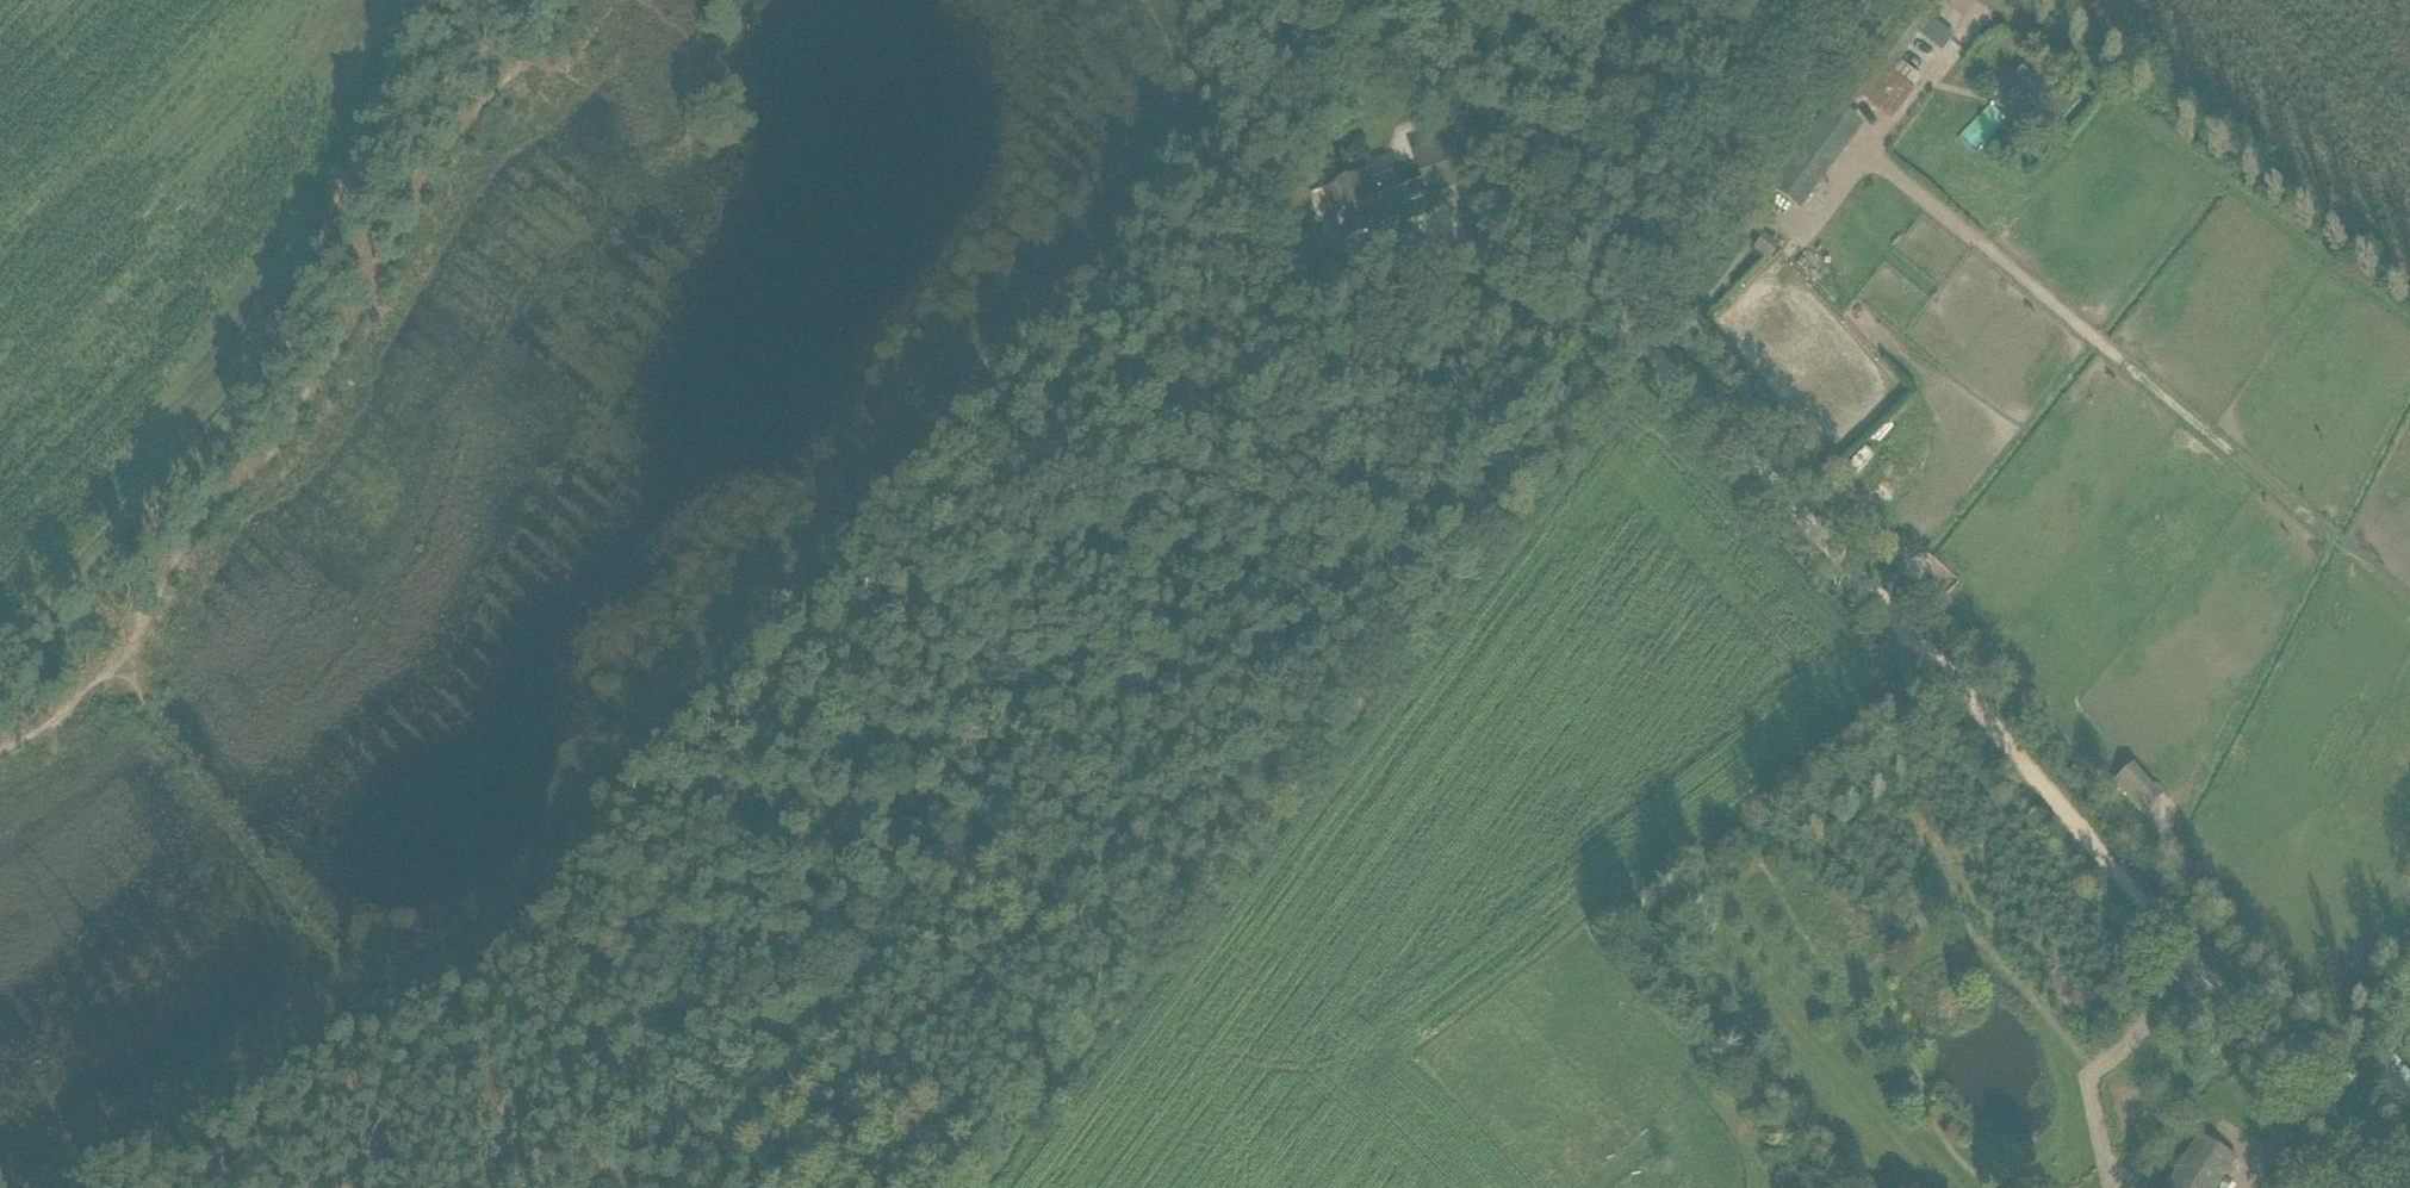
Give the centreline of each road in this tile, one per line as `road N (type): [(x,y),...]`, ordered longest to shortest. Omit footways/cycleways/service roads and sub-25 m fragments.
road 1 (track): [(2381,1172),(1626,323)]
road 2 (track): [(412,0),(259,393),(0,647)]
road 3 (track): [(1303,753),(1586,389),(1626,323)]
road 4 (residential): [(1626,323),(1867,0)]

